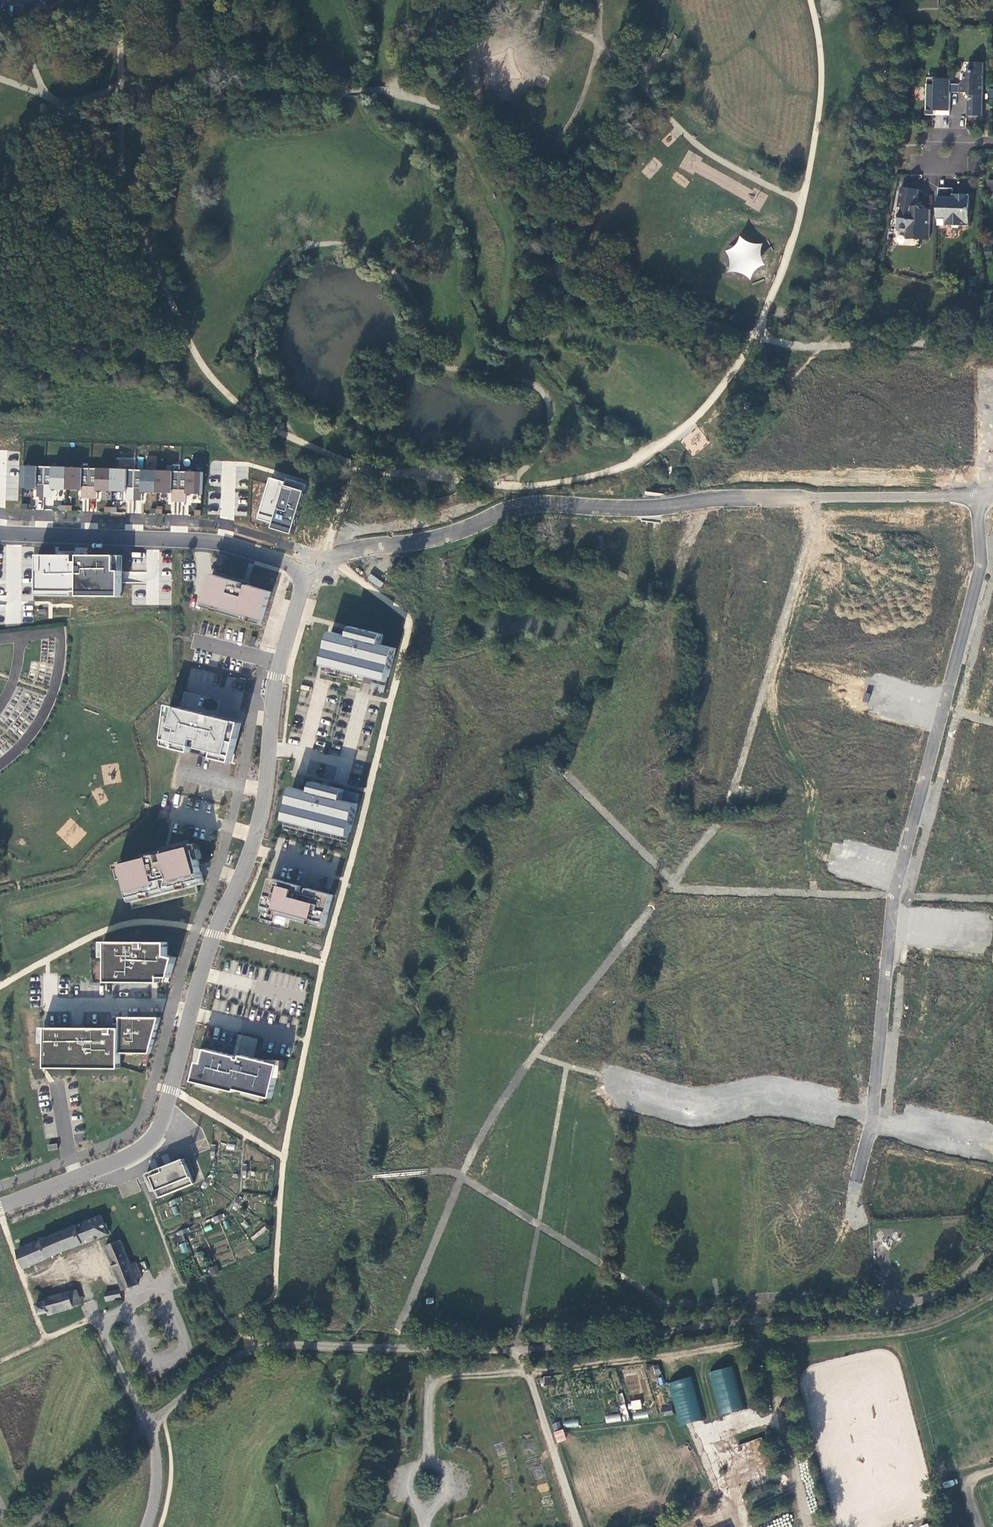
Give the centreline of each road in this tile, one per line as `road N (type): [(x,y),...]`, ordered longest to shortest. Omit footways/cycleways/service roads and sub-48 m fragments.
road 1 (unclassified): [(148,1526),(158,1487),(151,1426),(244,1348),(521,1351),(904,1309),(960,1283),(992,1242)]
road 2 (residential): [(303,571),(277,678),(263,810),(205,957),(156,1135),(130,1154),(0,1207)]
road 3 (residential): [(981,497),(528,504),(439,536),(327,558),(303,571)]
road 4 (track): [(431,1467),(430,1379),(906,1331),(992,1300)]
road 5 (residential): [(981,497),(980,566),(892,897),(885,976)]
road 6 (residential): [(0,533),(196,540),(303,571)]
road 7 (residential): [(873,1123),(764,1093),(685,1106),(612,1085)]
road 8 (track): [(579,1526),(521,1351)]
road 9 (residential): [(718,964),(885,976)]
road 10 (residential): [(880,1037),(983,1054),(992,1001)]
road 11 (residential): [(991,1151),(873,1123)]

